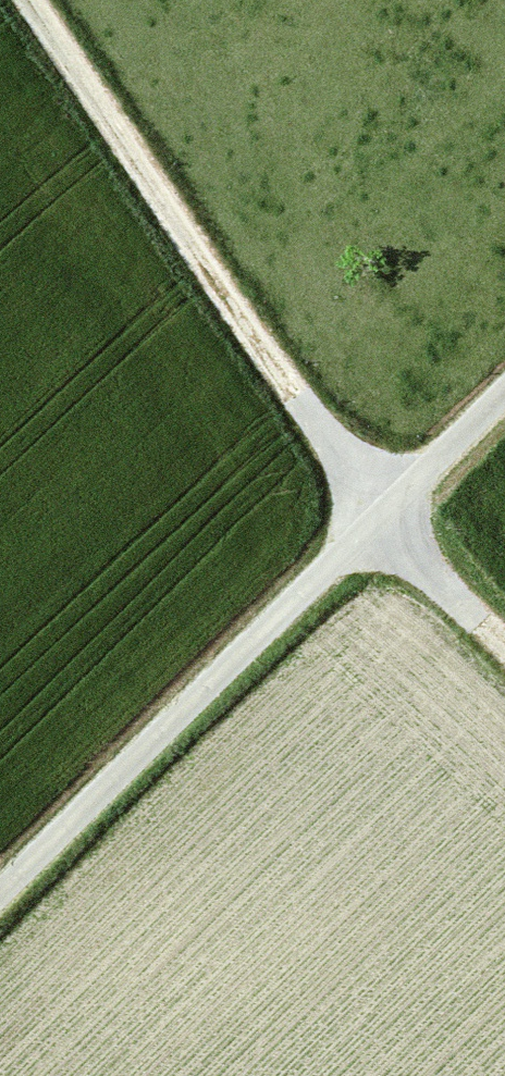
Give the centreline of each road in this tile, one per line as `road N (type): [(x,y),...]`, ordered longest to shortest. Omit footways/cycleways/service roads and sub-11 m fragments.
road 1 (track): [(504,654),(371,518),(25,0)]
road 2 (track): [(0,889),(504,385)]

